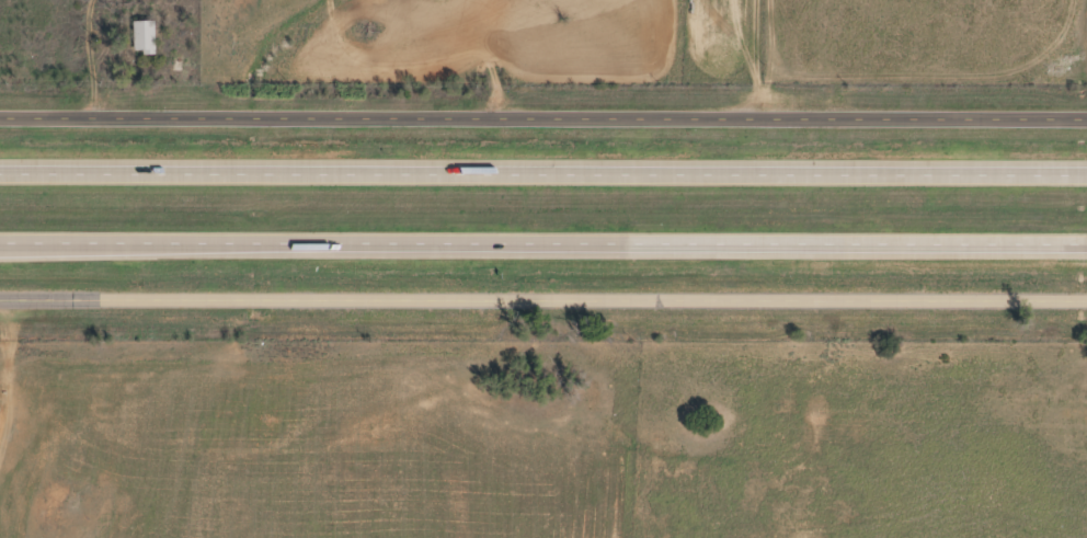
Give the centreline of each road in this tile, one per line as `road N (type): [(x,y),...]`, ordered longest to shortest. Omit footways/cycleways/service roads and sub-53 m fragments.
road 1 (motorway): [(0,246),(1086,241)]
road 2 (motorway): [(1086,172),(0,170)]
road 3 (tertiary): [(0,116),(1086,117)]
road 4 (tertiary): [(1086,297),(0,297)]

